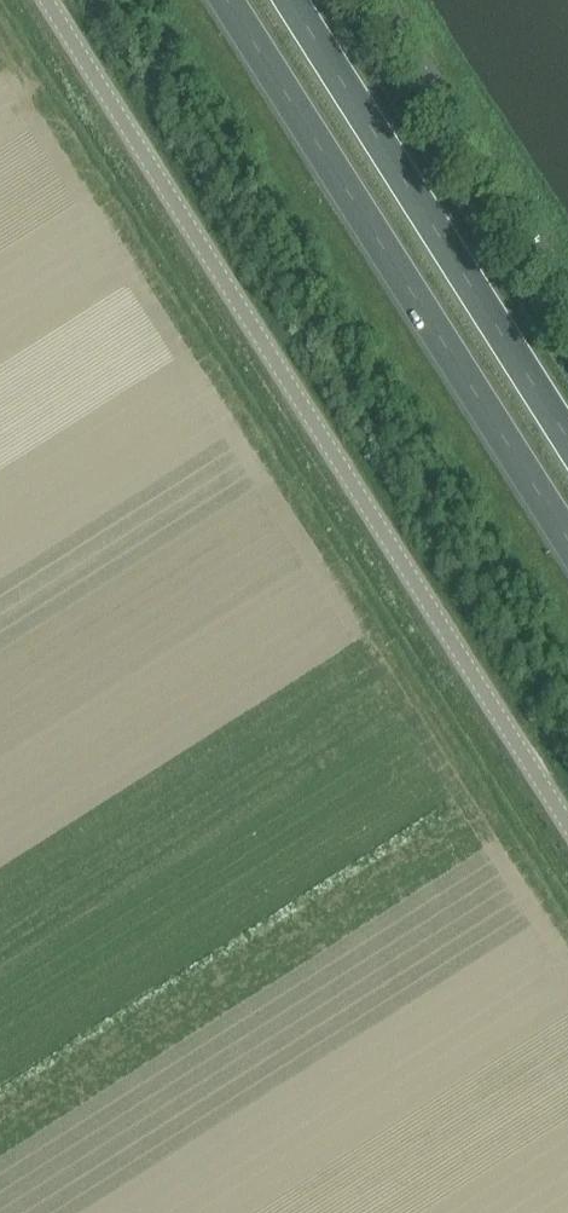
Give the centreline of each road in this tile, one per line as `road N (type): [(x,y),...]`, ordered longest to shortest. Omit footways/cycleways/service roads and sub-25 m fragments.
road 1 (unclassified): [(567,825),(46,0)]
road 2 (trunk): [(226,0),(567,541)]
road 3 (trunk): [(567,441),(289,0)]

